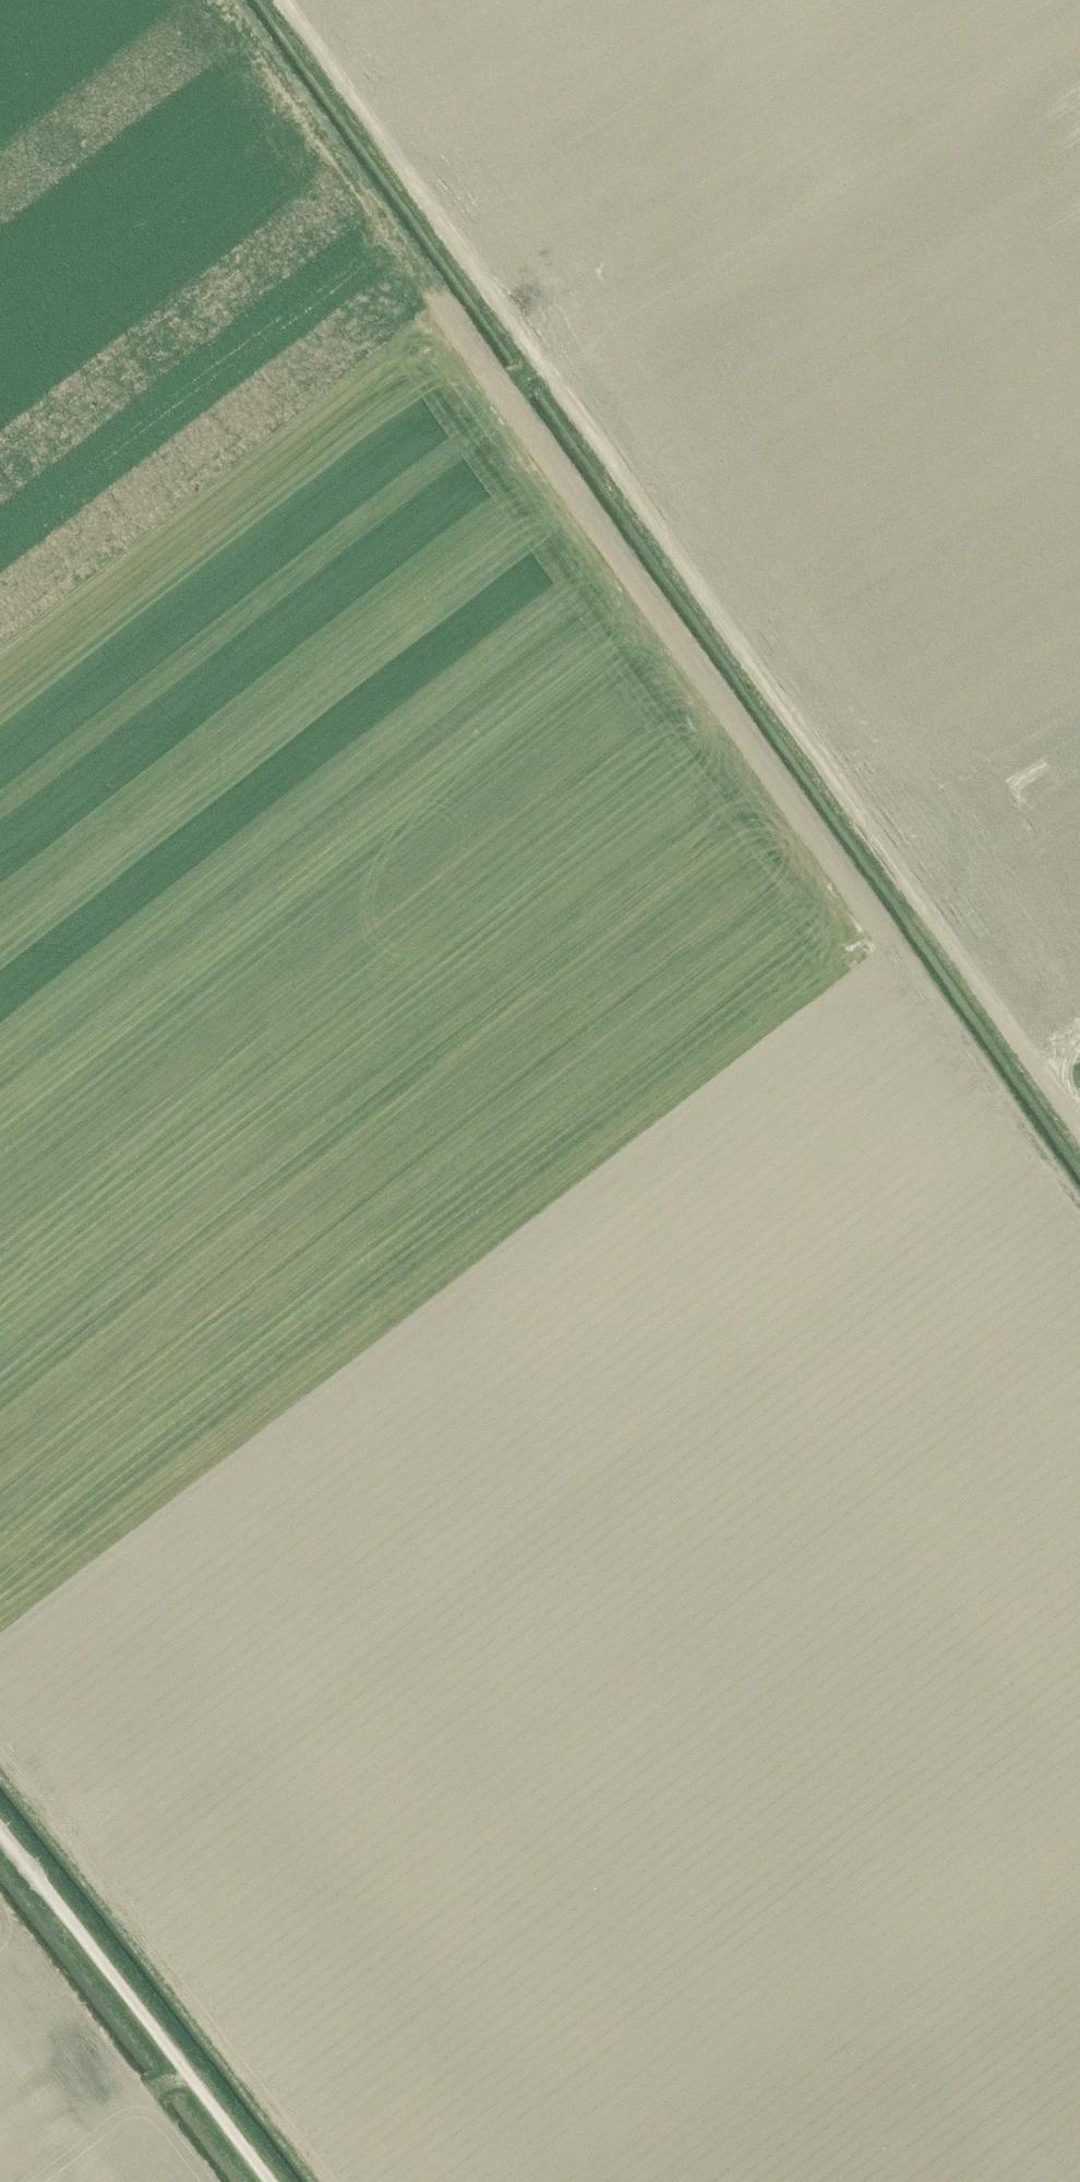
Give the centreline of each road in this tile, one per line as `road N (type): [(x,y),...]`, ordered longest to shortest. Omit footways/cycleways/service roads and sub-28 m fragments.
road 1 (unclassified): [(272,2181),(0,1830)]

